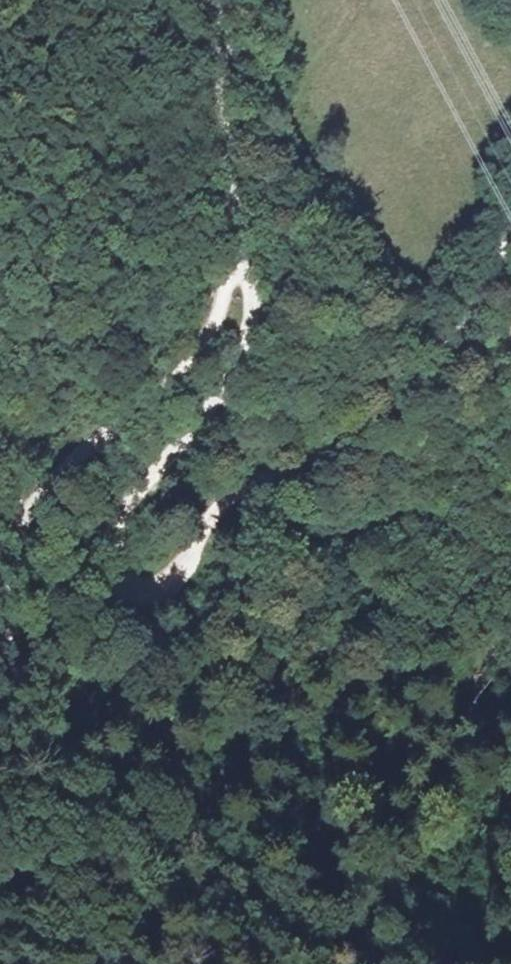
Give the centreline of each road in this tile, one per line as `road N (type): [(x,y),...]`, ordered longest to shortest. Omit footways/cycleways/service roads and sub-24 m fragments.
road 1 (track): [(238,242),(249,286),(248,345),(114,530),(116,579),(158,588),(202,564),(213,517),(391,407),(457,346),(510,238)]
road 2 (track): [(315,963),(109,822),(34,716),(0,590)]
road 3 (track): [(0,567),(17,511),(172,389),(222,309),(224,268),(238,242)]
road 4 (track): [(238,242),(226,188),(219,25),(211,0)]

